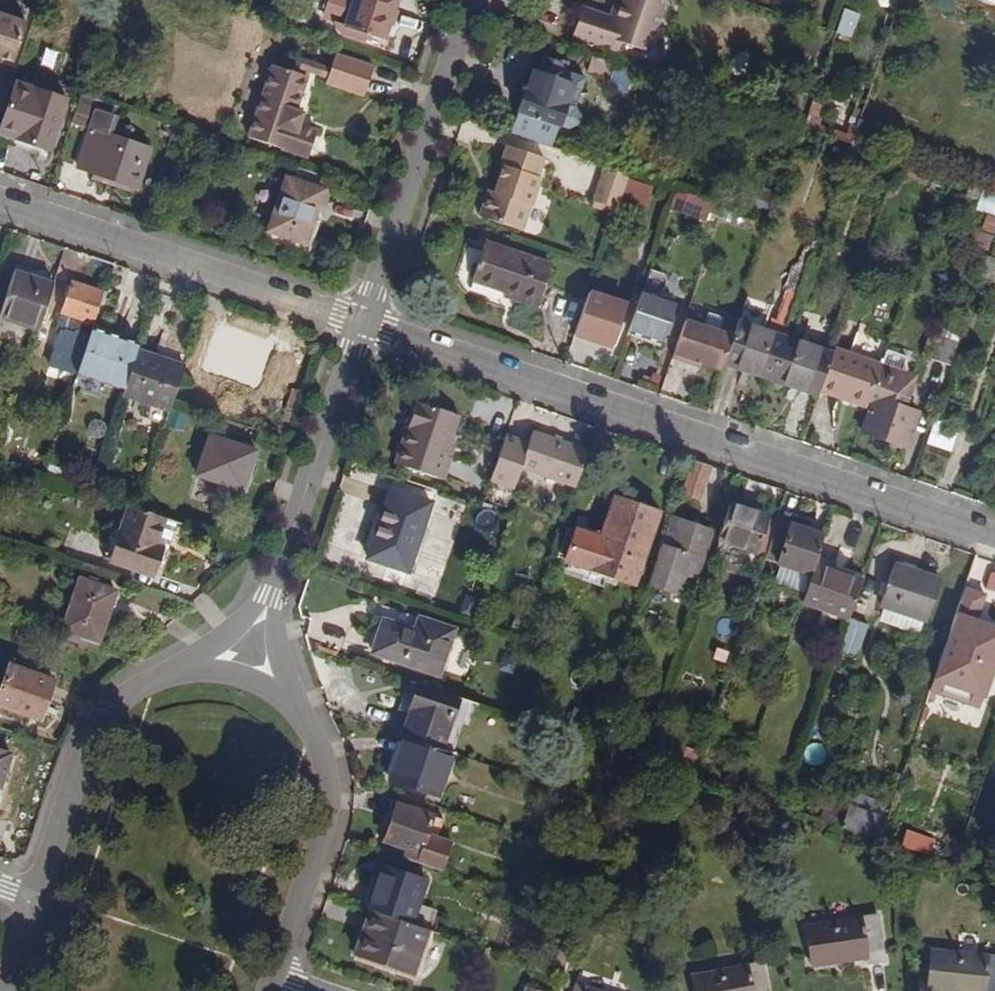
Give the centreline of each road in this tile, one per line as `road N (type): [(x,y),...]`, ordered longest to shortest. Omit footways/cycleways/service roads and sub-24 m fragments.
road 1 (residential): [(994,536),(361,322)]
road 2 (residential): [(361,322),(0,200)]
road 3 (residential): [(248,672),(361,322)]
road 4 (residential): [(277,981),(339,794),(324,737),(297,702),(248,672)]
road 5 (residential): [(248,672),(184,672),(127,704),(83,749),(37,896)]
road 6 (residential): [(361,322),(469,0)]

